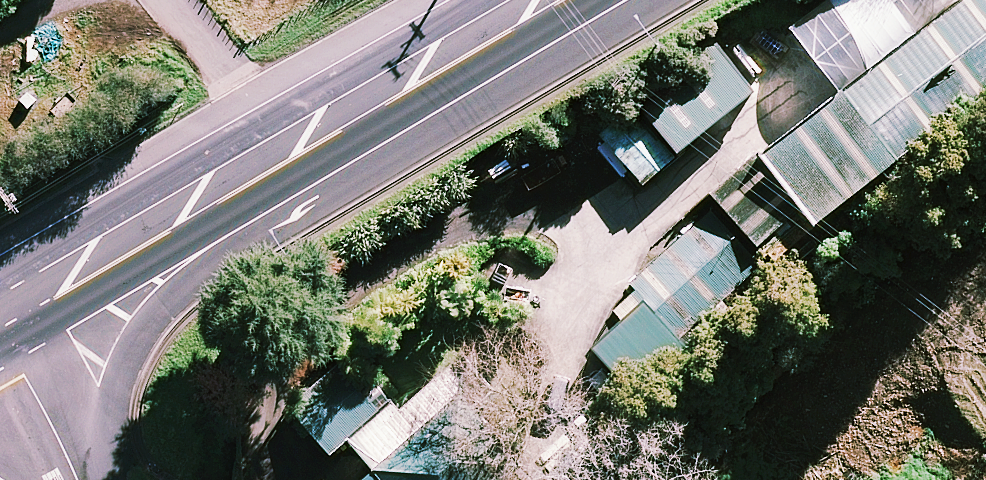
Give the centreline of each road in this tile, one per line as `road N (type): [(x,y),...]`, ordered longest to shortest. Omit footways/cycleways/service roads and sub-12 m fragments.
road 1 (trunk): [(535,0),(0,314)]
road 2 (residential): [(78,479),(0,345)]

